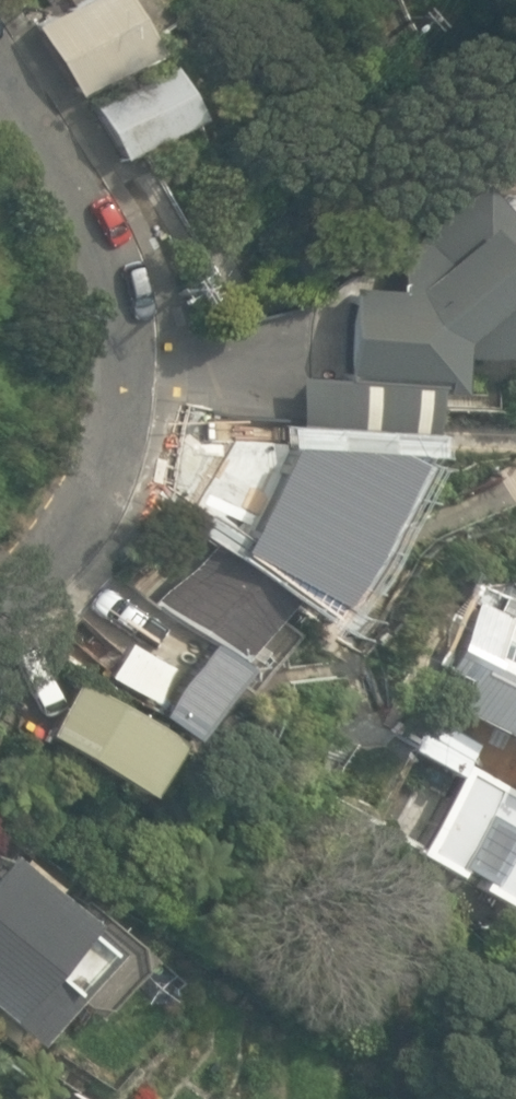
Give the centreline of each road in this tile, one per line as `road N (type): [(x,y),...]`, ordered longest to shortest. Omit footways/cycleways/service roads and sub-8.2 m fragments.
road 1 (residential): [(0,82),(80,204),(116,328),(115,409),(91,498),(0,616)]

